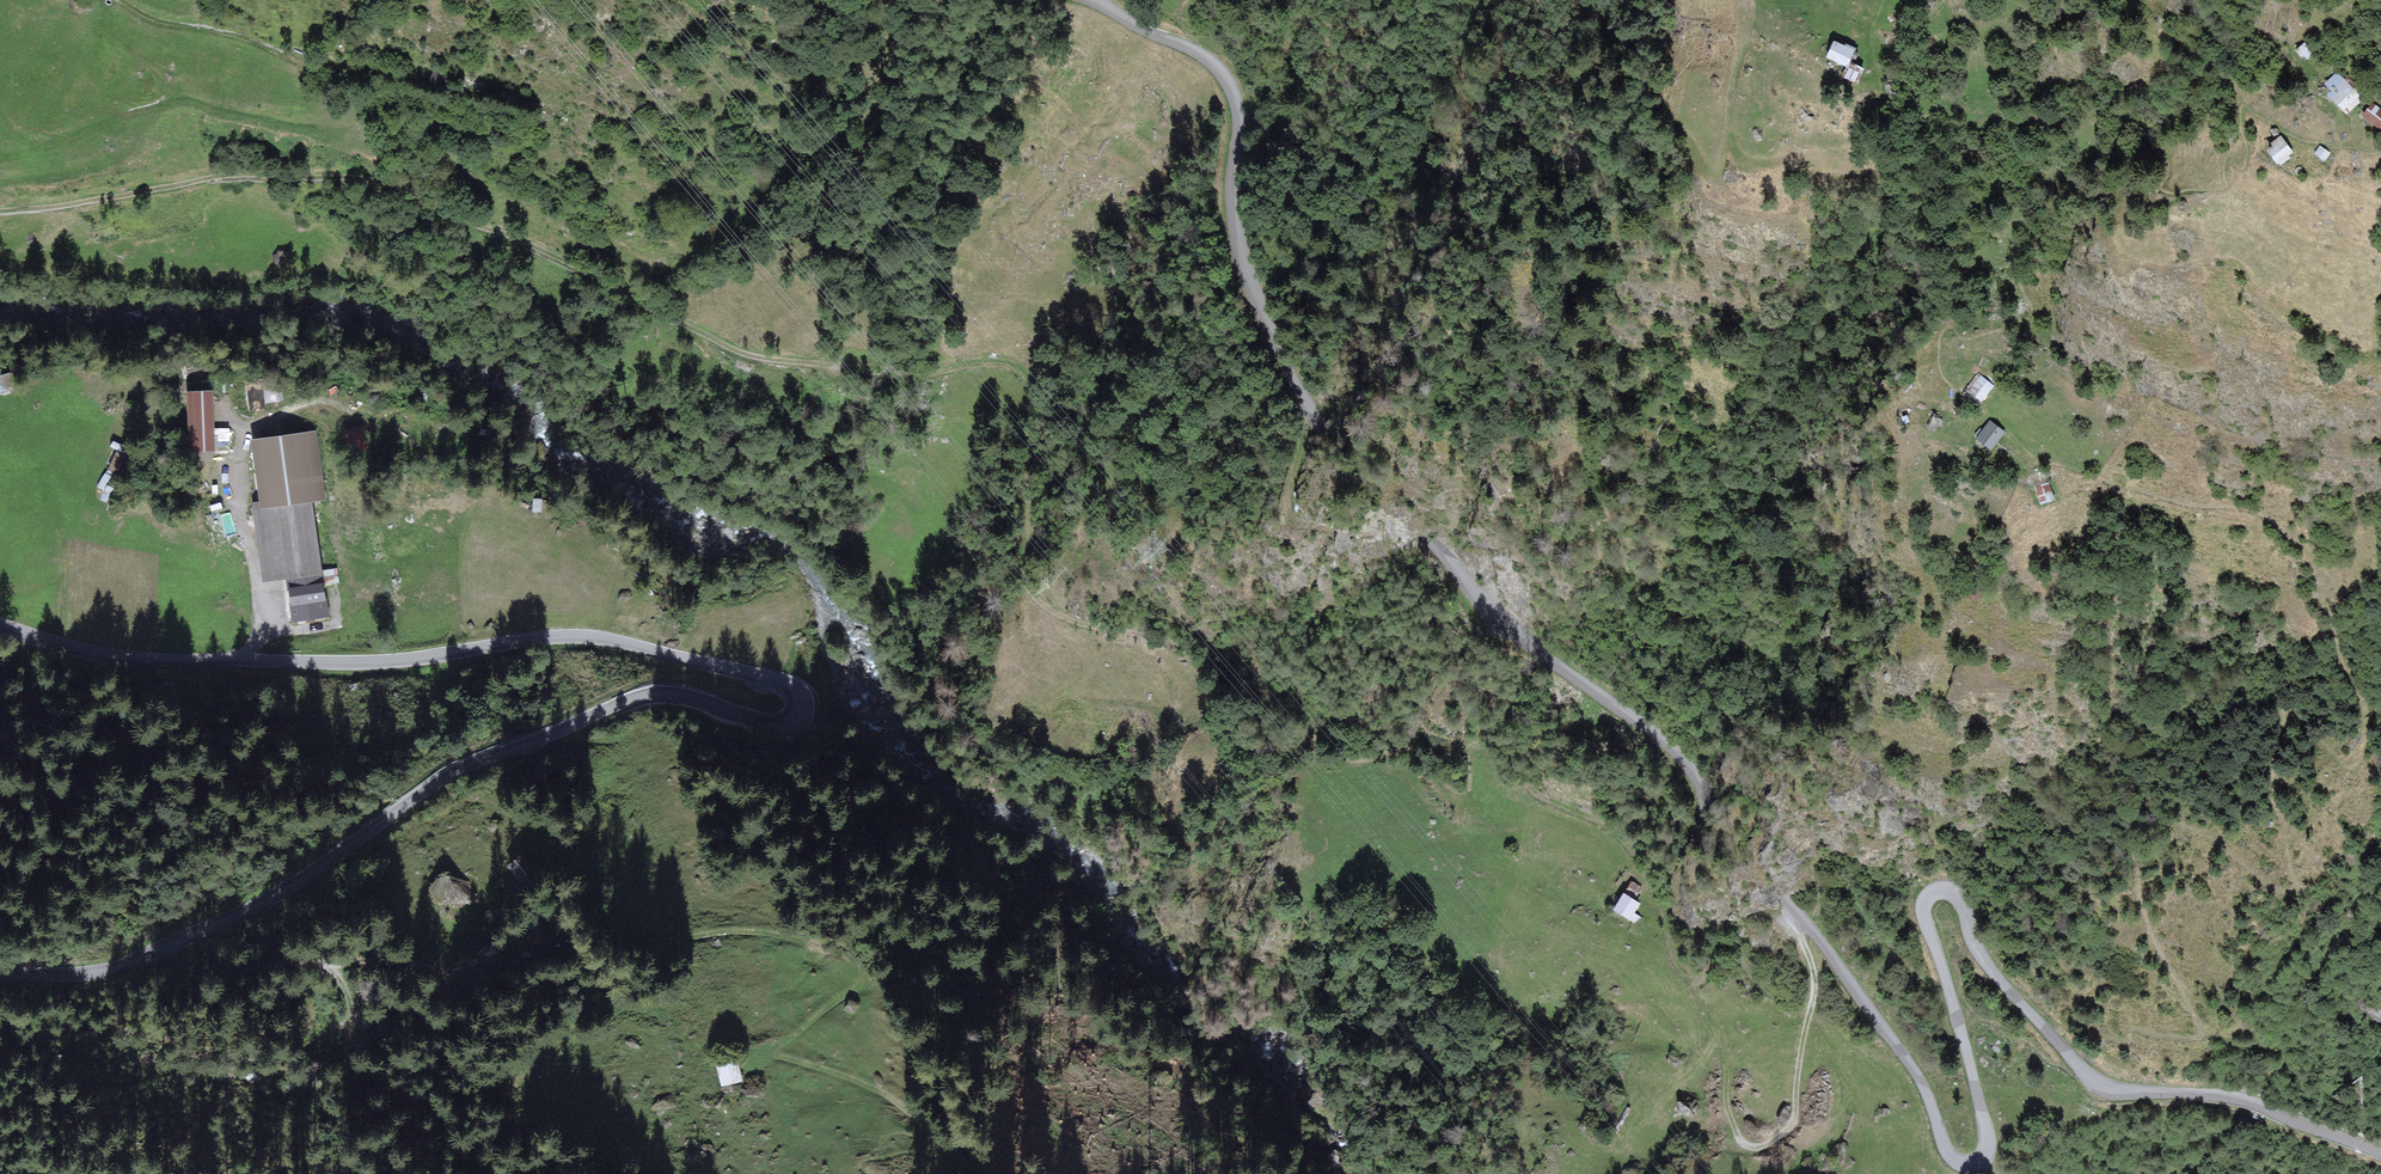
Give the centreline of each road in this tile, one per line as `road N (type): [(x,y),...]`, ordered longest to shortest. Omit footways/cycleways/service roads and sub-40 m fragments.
road 1 (tertiary): [(2380,1154),(2244,1101),(2092,1085),(1990,967),(1949,890),(1931,899),(1927,925),(1989,1136),(1979,1163),(1951,1161),(1926,1087),(1697,756),(1521,625),(1320,391),(1260,295),(1245,244),(1255,118),(1249,98),(1214,59),(1102,0)]
road 2 (tertiary): [(0,625),(63,649),(177,667),(356,666),(598,637),(779,683),(802,712),(798,722),(770,729),(683,695),(645,694),(478,767),(298,890),(182,948),(95,977),(0,979)]
road 3 (track): [(0,214),(198,180),(354,180),(581,267),(751,360),(864,364),(901,374),(1017,367)]
road 4 (track): [(1808,921),(1802,940),(1816,974),(1797,1117),(1779,1141),(1751,1146),(1737,1134),(1728,1060),(1673,951),(1639,849),(1610,826),(1557,808),(1476,747),(1465,758),(1468,793),(1456,795),(1415,753),(1357,769),(1339,744)]
road 5 (track): [(182,948),(339,974),(352,982),(366,1017),(382,1025),(421,1021),(567,970),(695,941),(765,937)]
road 6 (track): [(1205,648),(1117,636),(1042,602),(1026,541),(1031,406),(1017,367)]
road 7 (track): [(350,54),(278,55),(167,24),(113,0)]
road 8 (track): [(1320,391),(1271,501),(1286,525),(1317,535)]

